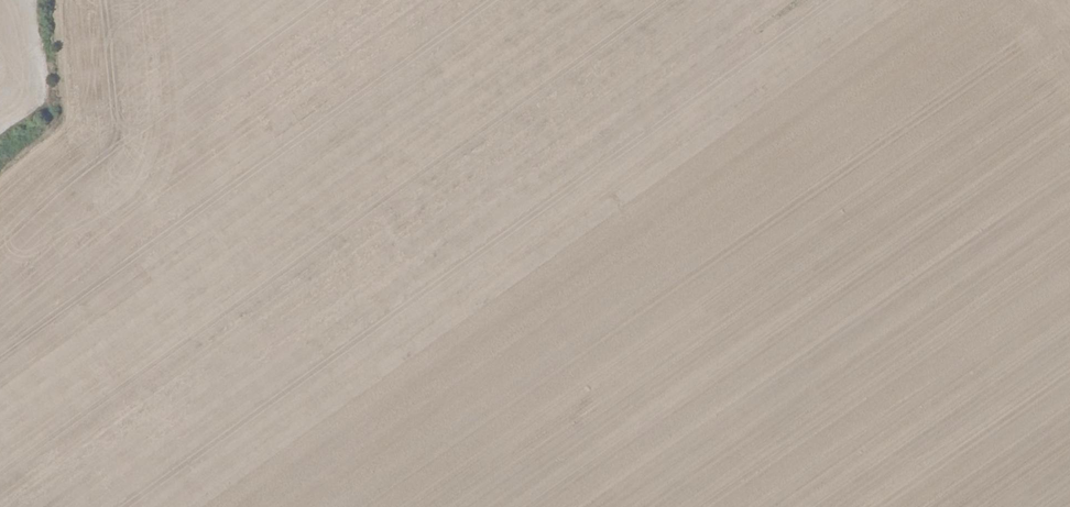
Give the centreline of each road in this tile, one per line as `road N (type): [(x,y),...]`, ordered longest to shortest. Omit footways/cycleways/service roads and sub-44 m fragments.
road 1 (primary): [(523,506),(289,272),(0,65)]

